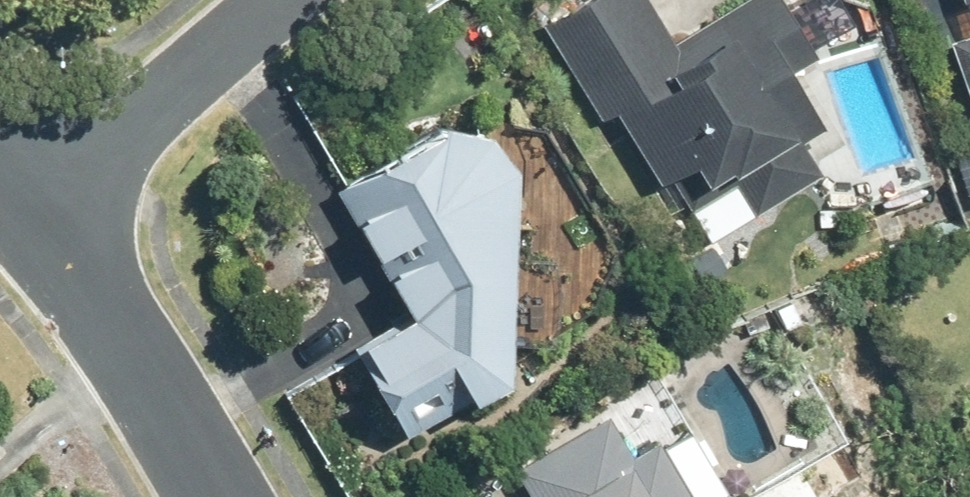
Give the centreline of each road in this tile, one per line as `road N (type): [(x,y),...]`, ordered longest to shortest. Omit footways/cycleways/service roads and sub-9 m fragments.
road 1 (residential): [(217,496),(106,309),(28,203)]
road 2 (residential): [(288,0),(28,203)]

